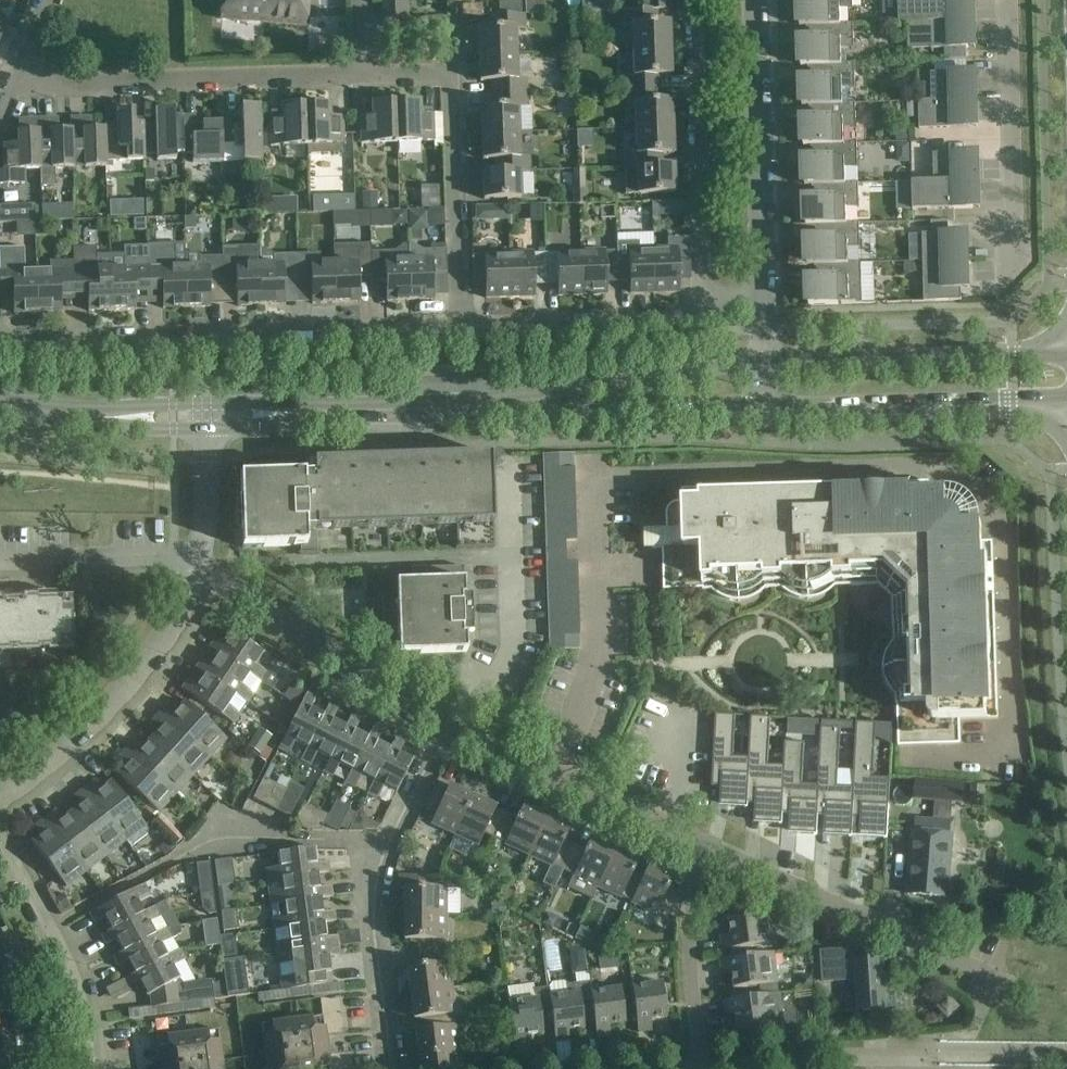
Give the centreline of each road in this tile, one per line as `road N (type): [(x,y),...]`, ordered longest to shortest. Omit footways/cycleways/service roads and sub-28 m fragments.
road 1 (residential): [(462,321),(0,339)]
road 2 (residential): [(394,1068),(375,880),(450,722)]
road 3 (residential): [(18,72),(55,86),(357,76)]
road 4 (residential): [(1011,986),(702,842)]
road 5 (residential): [(703,1068),(807,1056),(1016,1054)]
road 6 (tertiary): [(765,361),(457,409)]
road 7 (tertiary): [(457,409),(496,415),(765,405)]
road 8 (residential): [(0,795),(113,702),(161,644),(197,567)]
road 9 (residential): [(707,301),(693,0)]
road 10 (tertiary): [(765,405),(1066,399)]
road 11 (tertiary): [(1066,357),(765,361)]
road 12 (residential): [(450,722),(197,567)]
road 13 (residential): [(765,290),(757,0)]
road 14 (residential): [(702,842),(450,722)]
road 15 (residential): [(1010,0),(1017,263)]
road 16 (residential): [(98,1068),(93,1002),(59,922),(0,833)]
road 17 (residential): [(707,301),(691,318),(462,321)]
road 18 (residential): [(462,321),(452,74)]
road 19 (residential): [(703,1068),(690,932),(702,842)]
road 20 (residential): [(197,567),(173,558),(0,560)]
road 21 (residential): [(452,74),(449,28),(357,31)]
road 22 (residential): [(197,567),(202,429)]
road 23 (tertiary): [(457,409),(320,413)]
road 24 (tertiary): [(80,417),(150,431),(202,429)]
road 25 (tertiary): [(201,405),(80,417)]
road 26 (tertiary): [(320,413),(281,404),(201,405)]
road 27 (tertiary): [(202,429),(320,413)]

